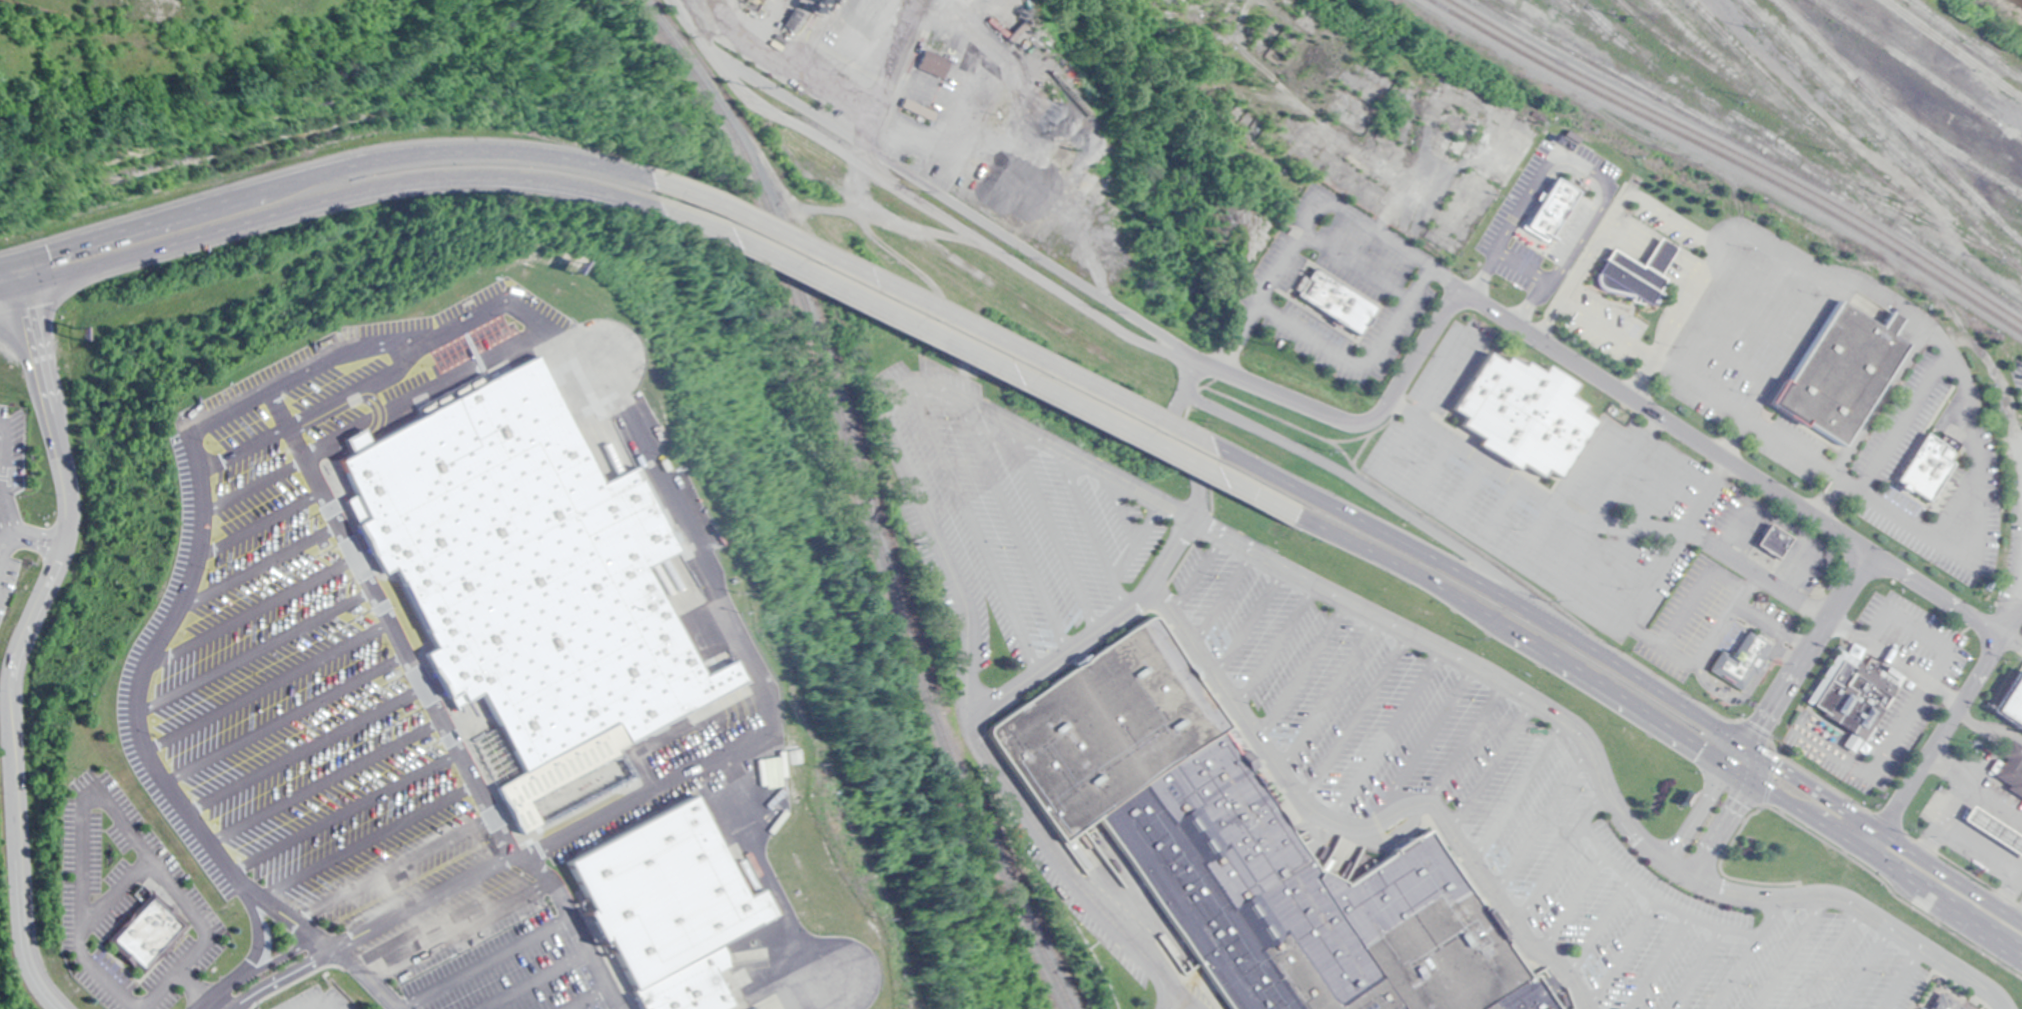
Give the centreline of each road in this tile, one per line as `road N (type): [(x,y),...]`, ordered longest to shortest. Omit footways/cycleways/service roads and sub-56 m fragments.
road 1 (residential): [(672,0),(721,60),(1183,352),(1335,416),(1362,419),(1383,406),(1459,285)]
road 2 (primary): [(1309,494),(670,184)]
road 3 (primary): [(0,293),(417,184),(534,180),(686,221)]
road 4 (primary): [(670,184),(545,153),(413,153),(327,168),(0,260)]
road 5 (primary): [(686,221),(1296,515)]
road 6 (residential): [(1459,285),(1998,633)]
road 7 (secondary): [(67,505),(63,545),(22,642),(10,699),(26,957),(61,1008)]
road 8 (residential): [(1183,352),(1136,341),(1064,296),(791,123),(752,80)]
road 9 (primary): [(1741,744),(1499,592),(1309,494)]
road 10 (primary): [(1296,515),(1439,586),(1728,764)]
road 11 (primary): [(1567,633),(1352,480),(1181,393)]
road 12 (primary): [(1728,764),(2021,954)]
road 13 (primary): [(2021,924),(1741,744)]
road 14 (residential): [(1863,851),(1961,705),(1998,633)]
road 15 (secondary): [(14,256),(67,505)]
road 16 (residential): [(1871,551),(1753,732)]
road 17 (residential): [(1197,359),(1172,414),(1197,483),(1192,517)]
road 18 (residential): [(1693,873),(1748,778),(1753,732)]
road 19 (residential): [(1753,732),(1668,857)]
road 20 (residential): [(328,948),(301,945),(225,984),(197,1008)]

